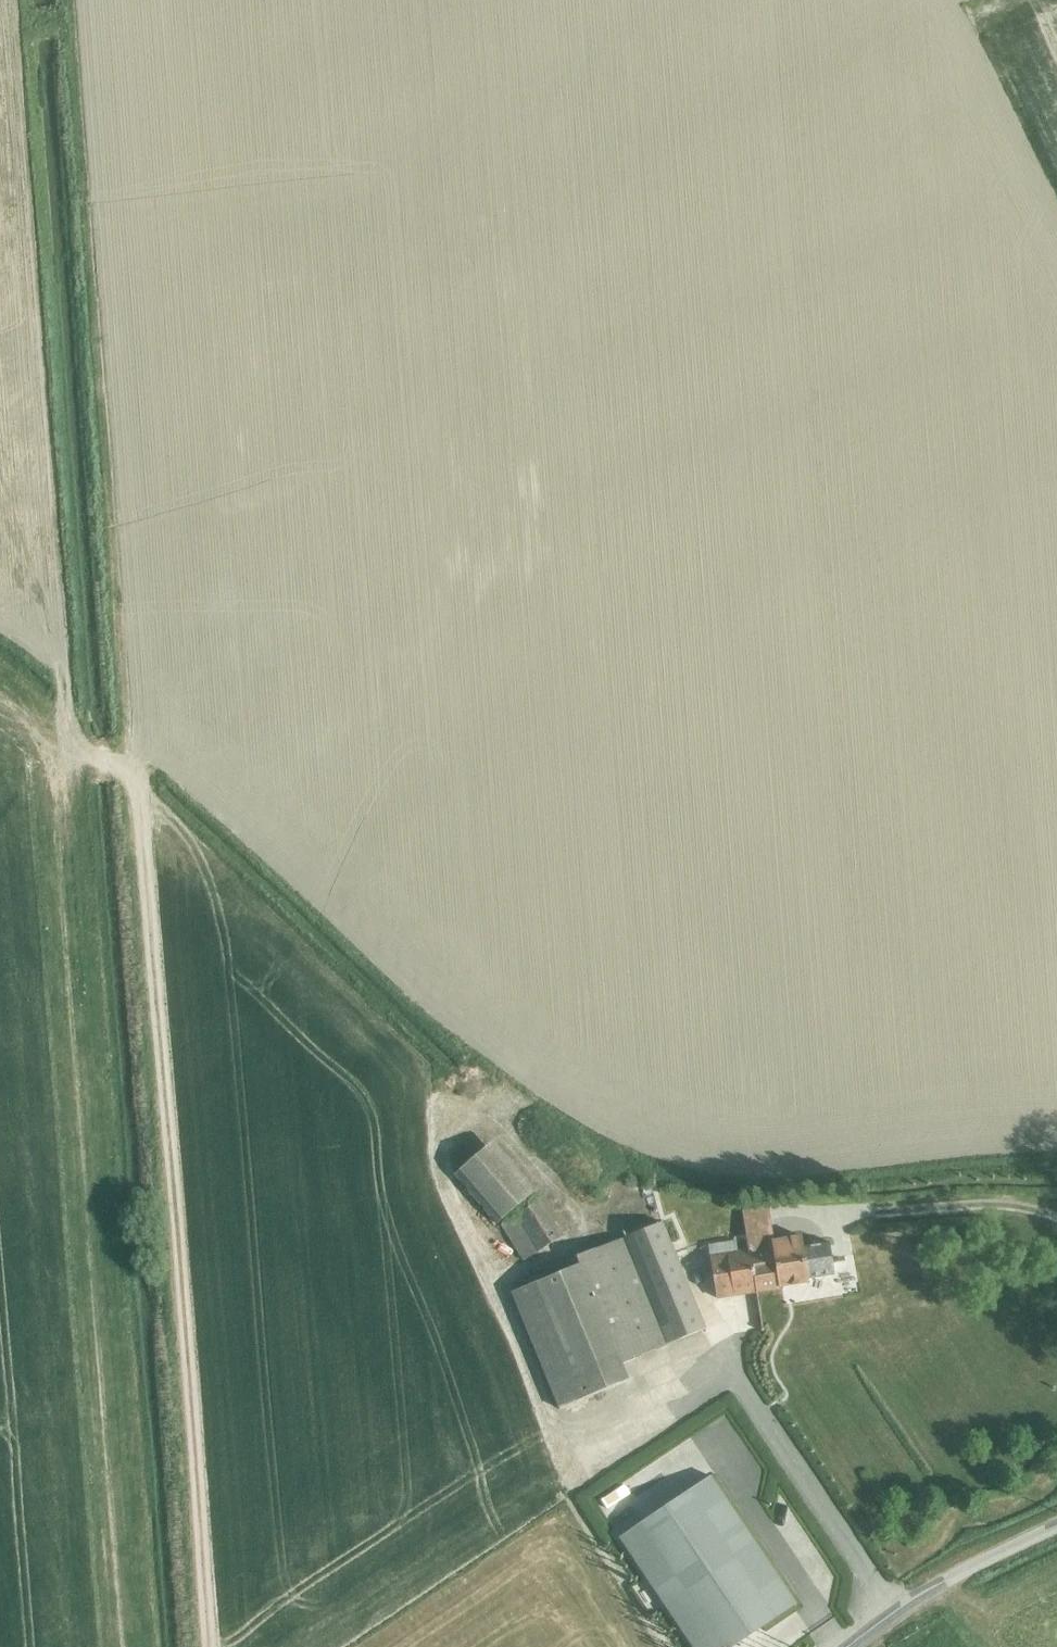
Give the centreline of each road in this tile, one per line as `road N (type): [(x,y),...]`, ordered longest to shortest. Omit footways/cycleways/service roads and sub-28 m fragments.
road 1 (unclassified): [(1056,1529),(930,1589),(850,1646)]

